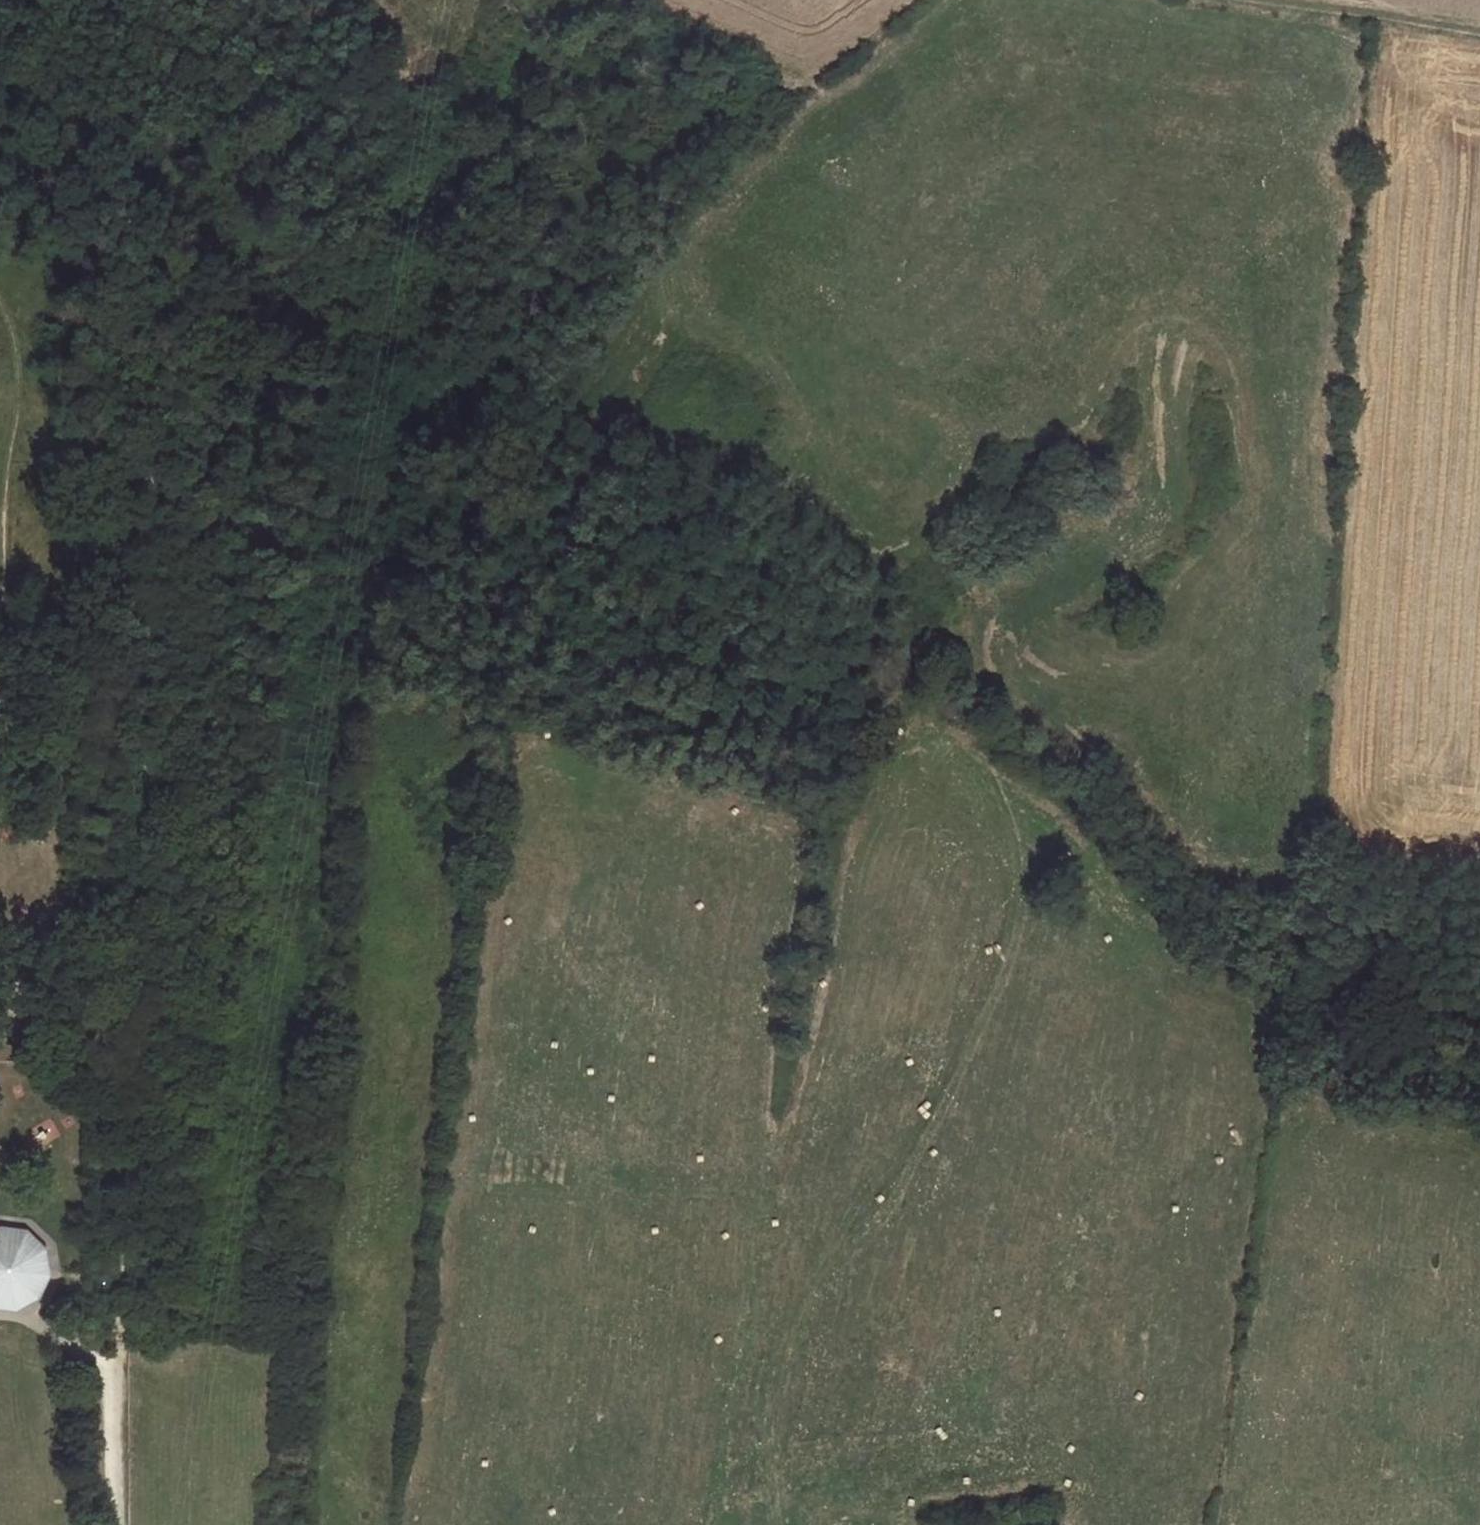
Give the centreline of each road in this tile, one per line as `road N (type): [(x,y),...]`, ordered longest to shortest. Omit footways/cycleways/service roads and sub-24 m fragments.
road 1 (track): [(1258,0),(1479,33)]
road 2 (track): [(119,1524),(114,1377)]

